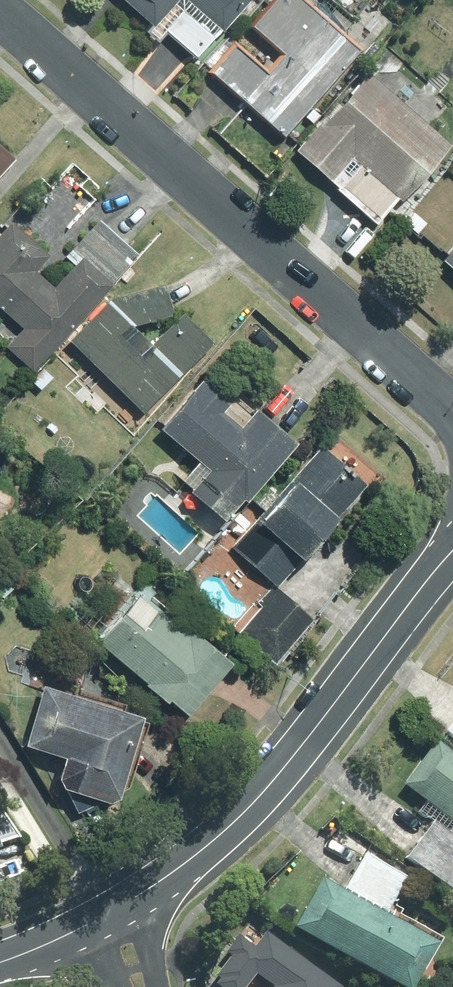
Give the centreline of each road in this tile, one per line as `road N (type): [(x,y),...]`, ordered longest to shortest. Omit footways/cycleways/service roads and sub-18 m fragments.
road 1 (residential): [(0,10),(452,421)]
road 2 (residential): [(452,552),(276,773),(193,855),(112,913)]
road 3 (residential): [(112,913),(0,961)]

